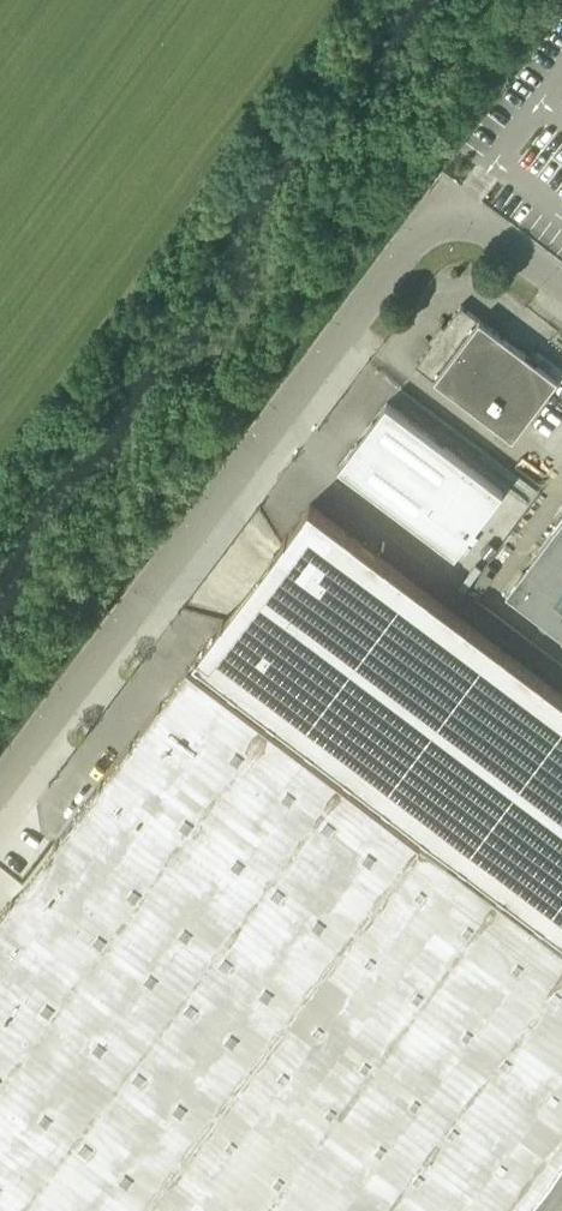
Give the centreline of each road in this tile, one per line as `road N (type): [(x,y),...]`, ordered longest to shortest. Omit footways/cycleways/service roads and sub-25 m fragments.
road 1 (unclassified): [(0,805),(275,452),(429,233),(447,223)]
road 2 (unclassified): [(561,277),(497,228),(470,217),(447,223)]

